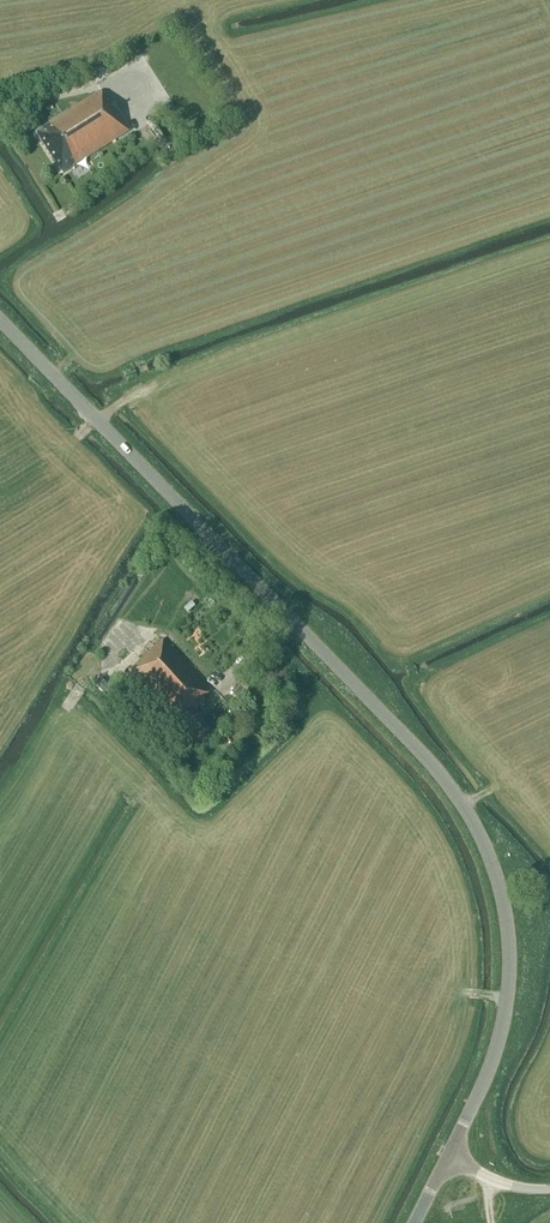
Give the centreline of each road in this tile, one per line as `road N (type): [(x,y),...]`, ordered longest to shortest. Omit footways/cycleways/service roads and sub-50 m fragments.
road 1 (tertiary): [(449,1156),(494,1059),(509,982),(505,915),(473,825),(406,738),(0,320)]
road 2 (track): [(549,248),(140,394)]

